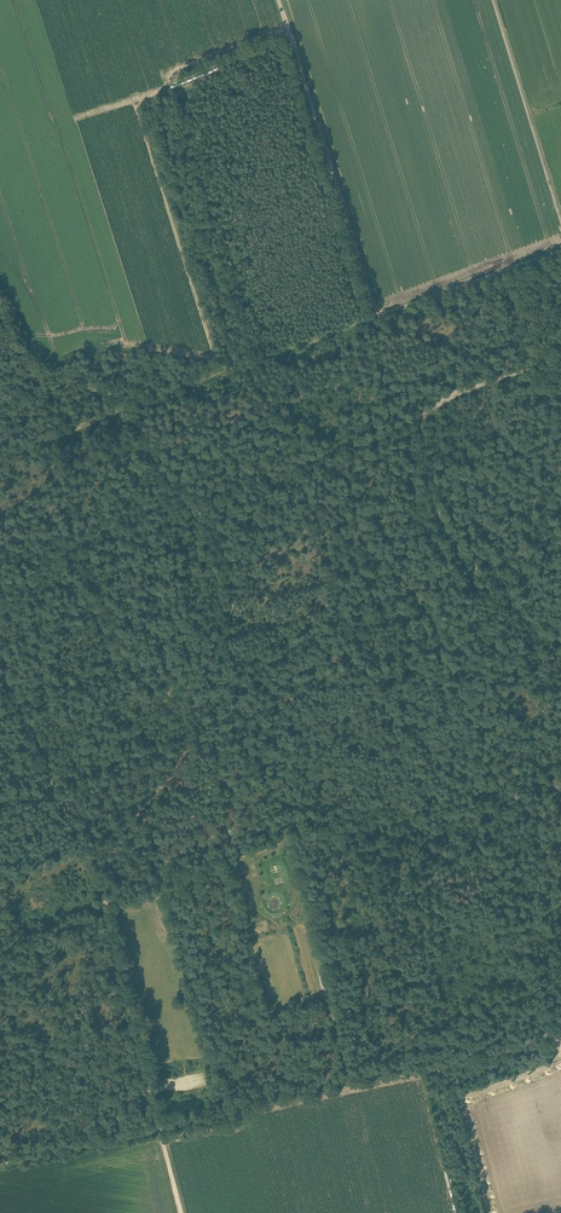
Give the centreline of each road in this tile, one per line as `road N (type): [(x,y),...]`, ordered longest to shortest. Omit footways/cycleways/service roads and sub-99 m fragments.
road 1 (track): [(560,1027),(420,1076),(160,1132)]
road 2 (track): [(280,0),(376,314)]
road 3 (track): [(376,314),(121,411)]
road 4 (track): [(160,1132),(105,902)]
road 5 (track): [(93,875),(0,667)]
road 6 (track): [(160,1132),(0,1165)]

